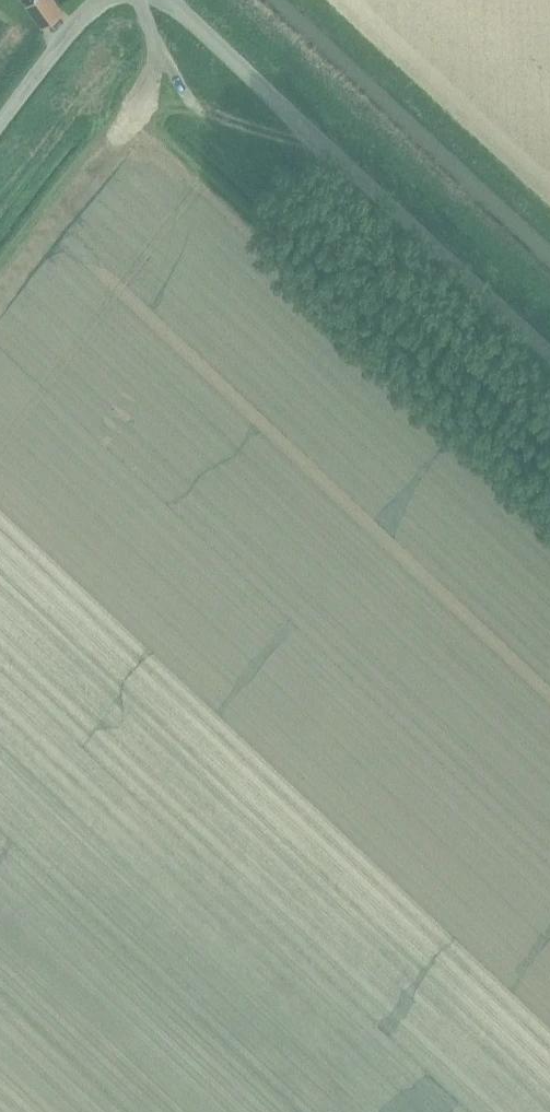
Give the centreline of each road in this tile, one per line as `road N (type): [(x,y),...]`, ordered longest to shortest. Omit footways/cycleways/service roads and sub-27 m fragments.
road 1 (unclassified): [(549,355),(168,0)]
road 2 (unclassified): [(96,0),(0,127)]

